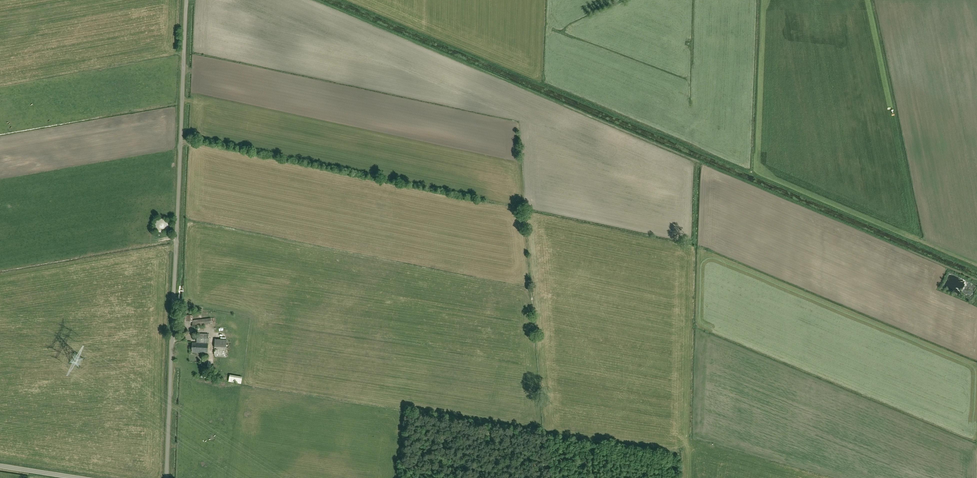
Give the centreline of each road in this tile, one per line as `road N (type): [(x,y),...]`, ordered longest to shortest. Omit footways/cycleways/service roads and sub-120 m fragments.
road 1 (unclassified): [(166,477),(186,0)]

